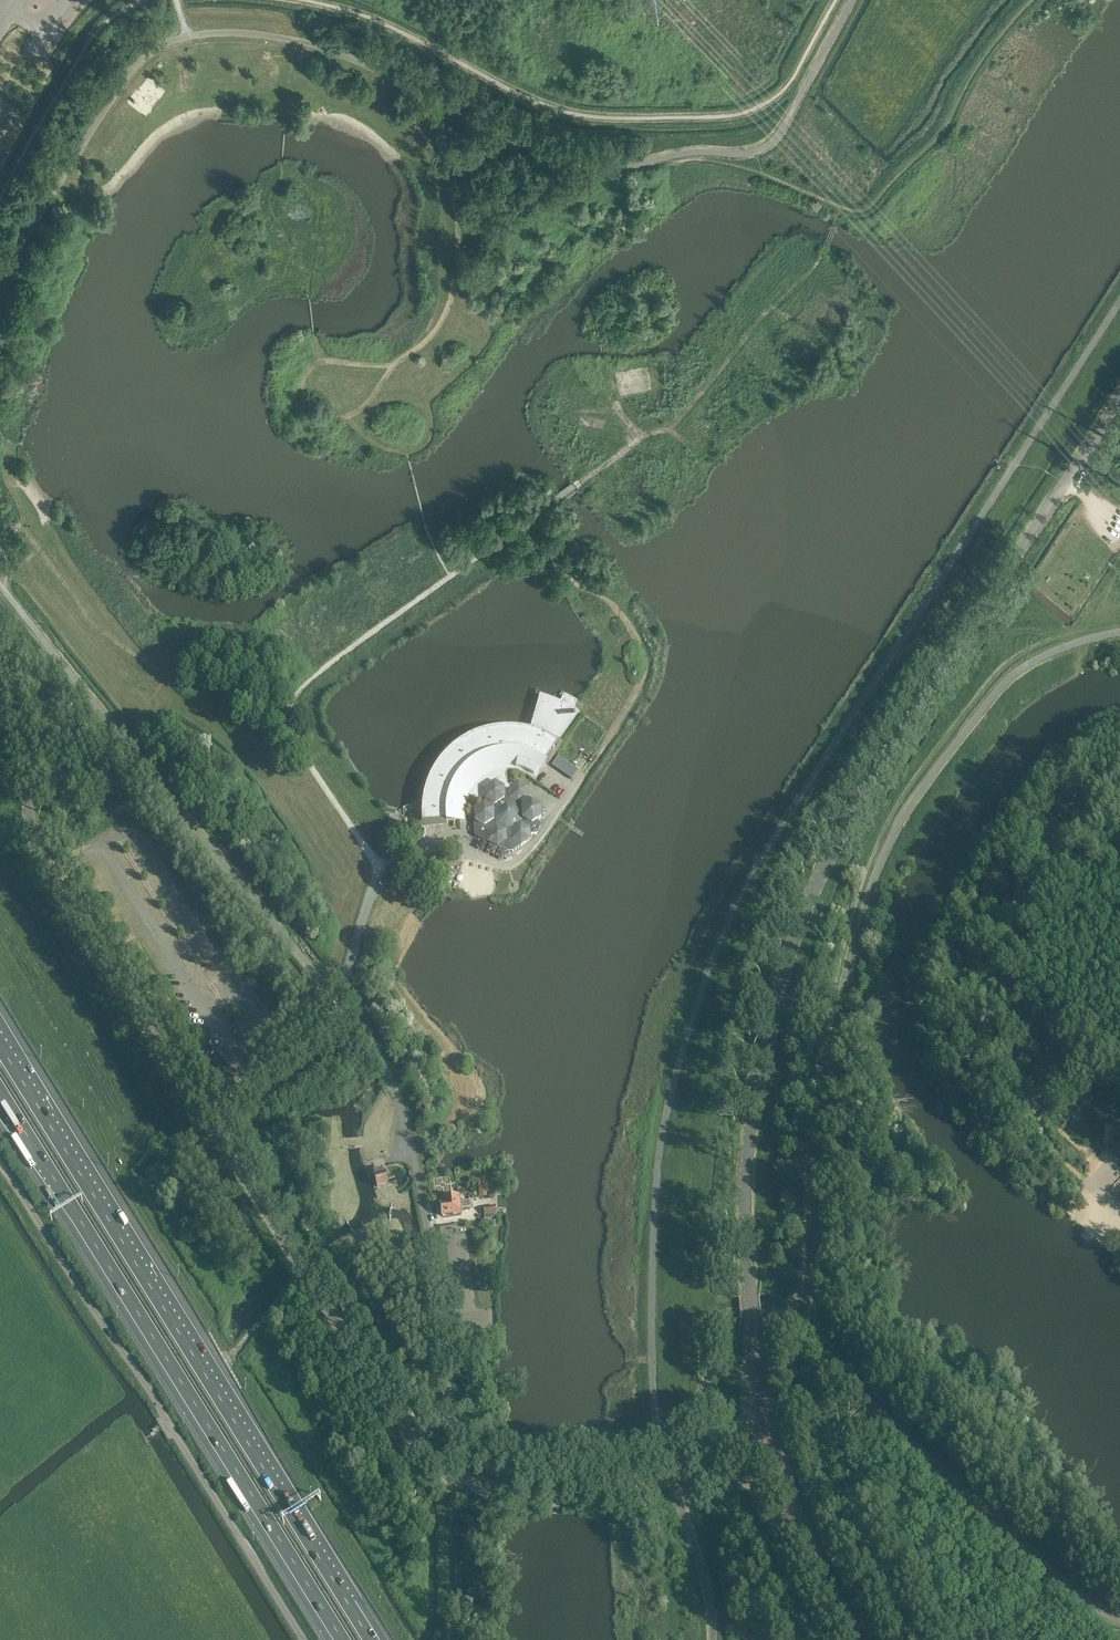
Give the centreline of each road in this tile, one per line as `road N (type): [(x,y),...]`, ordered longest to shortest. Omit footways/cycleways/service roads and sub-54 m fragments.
road 1 (tertiary): [(770,1442),(547,1492),(481,1487),(427,1462),(42,859),(0,634)]
road 2 (tertiary): [(770,1442),(751,1316),(745,1183),(756,1085),(789,952),(872,780),(1119,402)]
road 3 (motorway): [(375,1639),(0,1037)]
road 4 (motorway): [(0,1098),(339,1639)]
road 5 (unclassified): [(303,1639),(0,1160)]
road 6 (tertiary): [(853,1639),(811,1557),(770,1442)]
road 7 (track): [(452,1639),(455,1480)]

